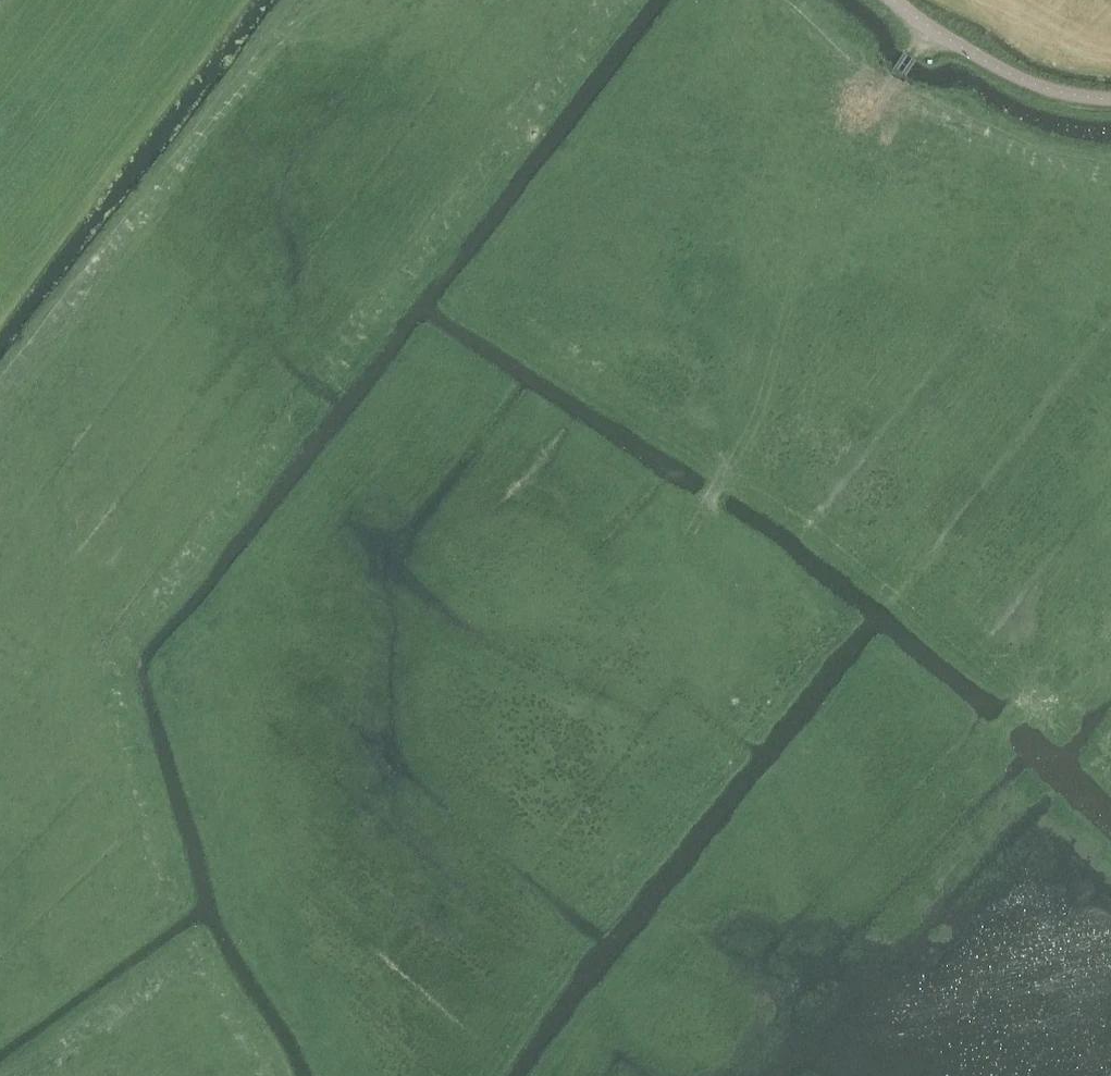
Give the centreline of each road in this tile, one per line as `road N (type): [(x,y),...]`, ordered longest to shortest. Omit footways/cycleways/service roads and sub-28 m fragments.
road 1 (unclassified): [(1110,98),(1035,84),(896,0)]

